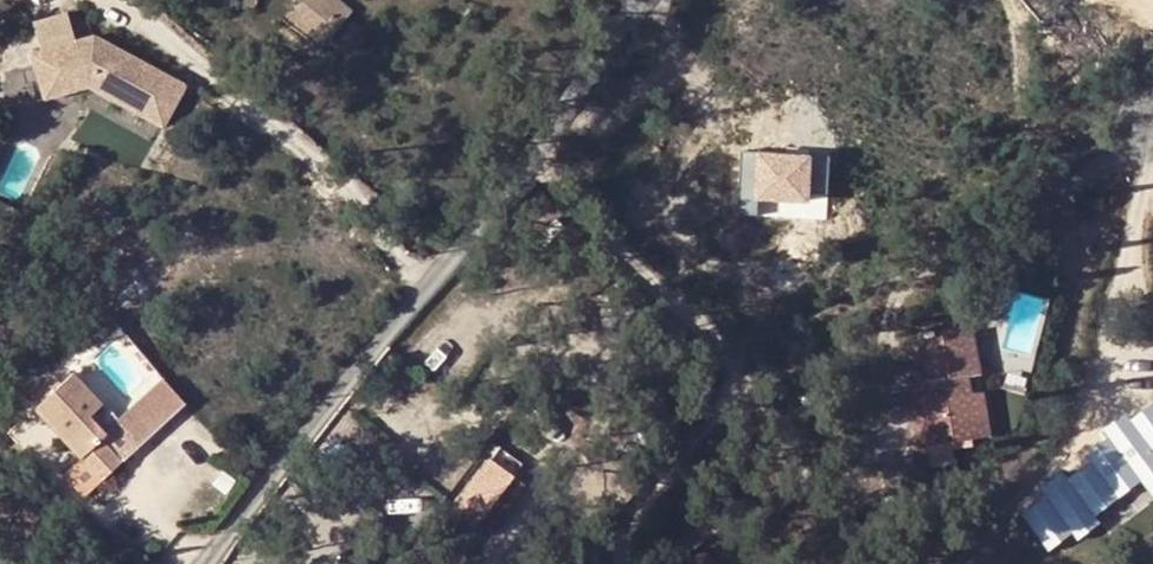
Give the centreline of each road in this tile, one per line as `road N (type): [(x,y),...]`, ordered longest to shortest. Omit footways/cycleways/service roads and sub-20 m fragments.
road 1 (residential): [(638,0),(210,563)]

